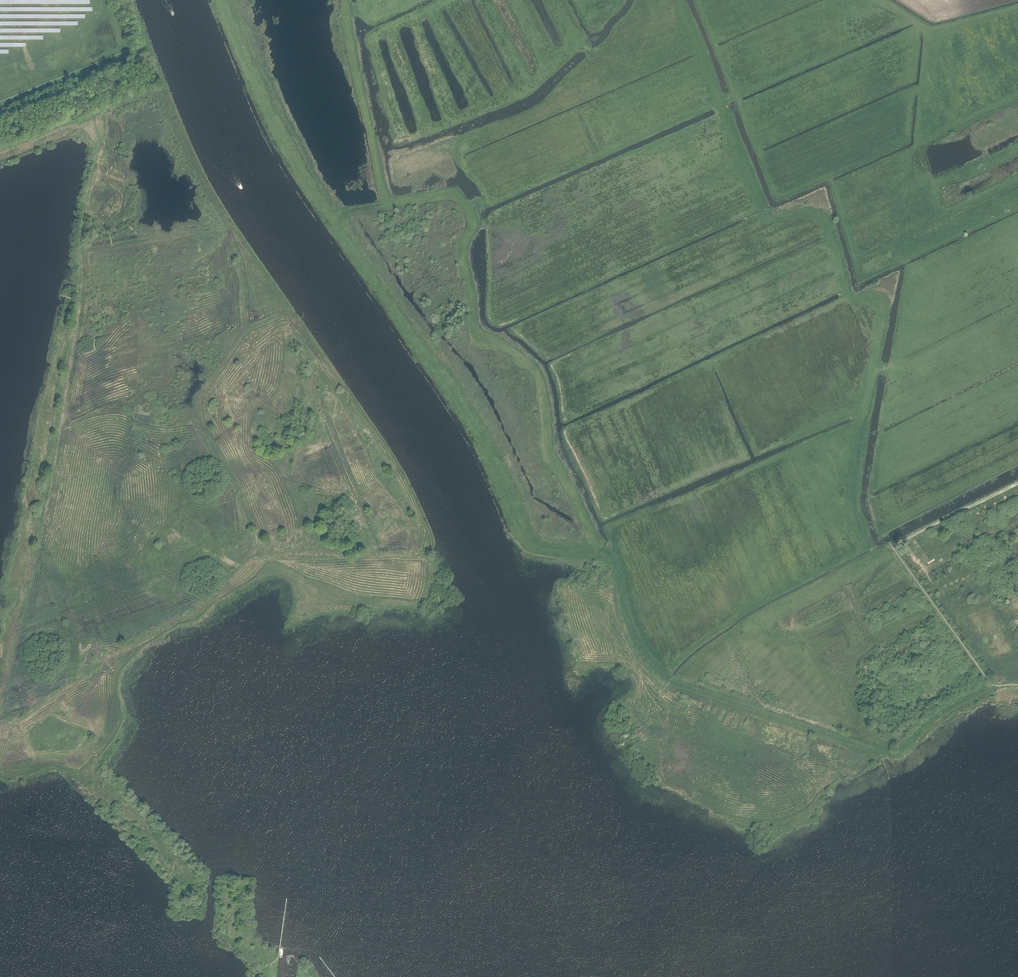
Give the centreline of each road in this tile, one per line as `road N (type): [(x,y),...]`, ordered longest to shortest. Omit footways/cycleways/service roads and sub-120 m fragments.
road 1 (track): [(1017,482),(893,544)]

